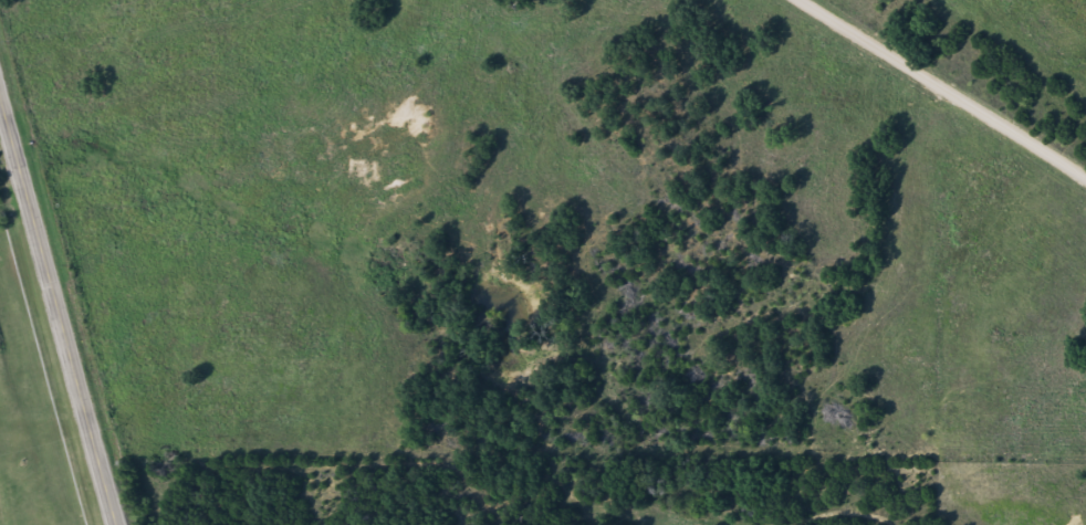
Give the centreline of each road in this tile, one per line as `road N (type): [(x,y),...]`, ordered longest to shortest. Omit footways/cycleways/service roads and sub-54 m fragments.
road 1 (residential): [(24,150),(533,17)]
road 2 (secondary): [(119,524),(0,60)]
road 3 (residential): [(805,0),(1085,174)]
road 4 (residential): [(1042,146),(1057,65),(1004,0)]

